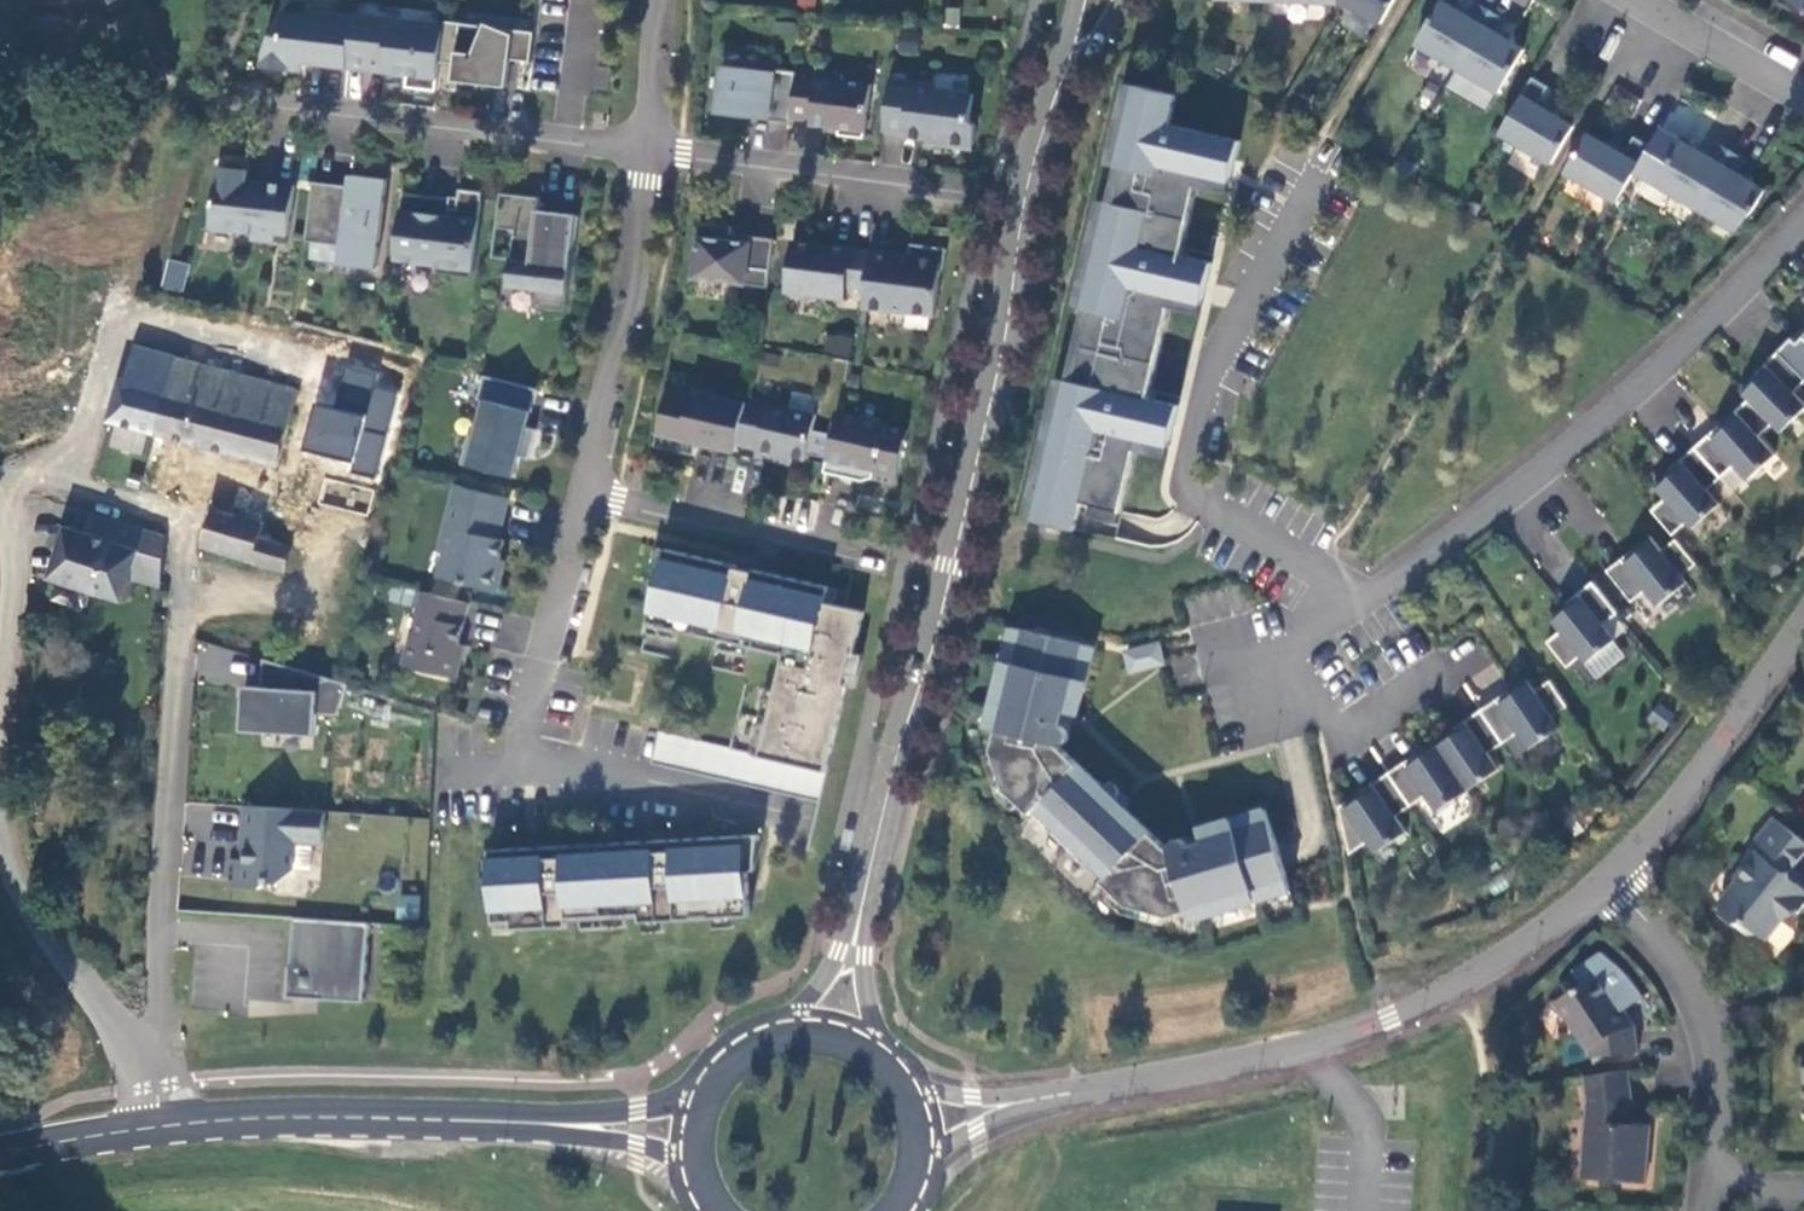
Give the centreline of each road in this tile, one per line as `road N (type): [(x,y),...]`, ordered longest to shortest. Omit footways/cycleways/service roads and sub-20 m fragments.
road 1 (residential): [(1320,168),(1239,302),(1201,406),(1184,486),(1200,506),(1365,596),(1506,502),(1741,293),(1803,219)]
road 2 (tertiary): [(840,1031),(867,868),(967,504),(1031,163),(1065,71)]
road 3 (residential): [(923,1117),(1307,1045),(1389,1018),(1495,966),(1607,879)]
road 4 (residential): [(60,475),(168,512),(191,532),(156,927),(156,1023),(143,1059)]
road 5 (residential): [(225,104),(653,150)]
road 6 (secondary): [(158,1124),(259,1115),(559,1125)]
road 7 (residential): [(304,360),(125,305),(83,444),(60,475)]
road 8 (residential): [(585,497),(625,338),(653,150)]
road 9 (residential): [(653,150),(987,192)]
road 10 (residential): [(1607,879),(1674,953),(1702,1002),(1717,1085),(1714,1174)]
road 11 (residential): [(1607,879),(1658,826),(1803,622)]
road 12 (residential): [(585,497),(851,552)]
road 13 (unclassified): [(143,1059),(22,898),(0,838)]
road 14 (residential): [(1643,0),(1803,97)]
road 15 (residential): [(538,661),(585,497)]
road 16 (tertiary): [(840,1031),(798,1027),(757,1037),(723,1061),(698,1095)]
road 17 (secondary): [(0,1154),(158,1124)]
road 18 (residential): [(653,150),(657,0)]
road 19 (secondary): [(698,1095),(559,1125)]
road 20 (unclassified): [(0,674),(11,533)]
road 21 (secondary): [(559,1125),(690,1170)]
road 22 (tertiary): [(923,1117),(906,1079),(877,1049),(840,1031)]

